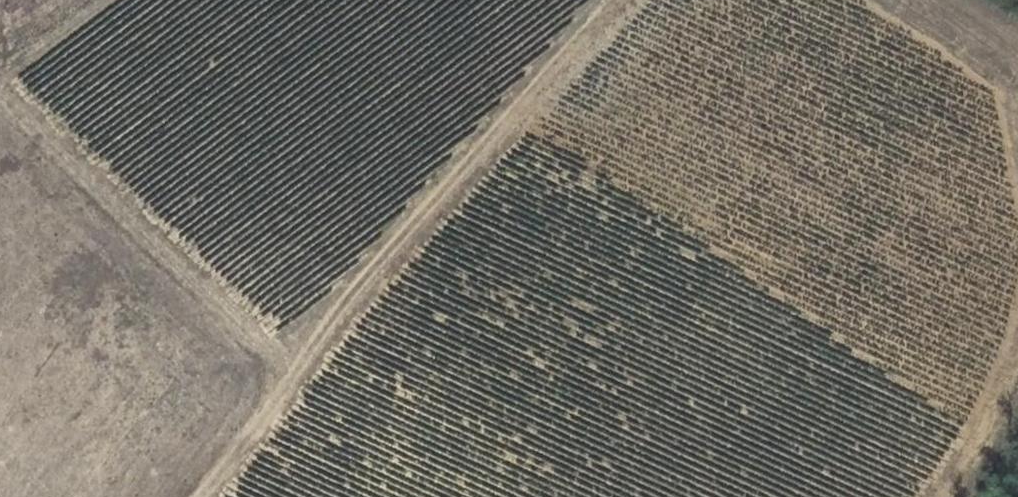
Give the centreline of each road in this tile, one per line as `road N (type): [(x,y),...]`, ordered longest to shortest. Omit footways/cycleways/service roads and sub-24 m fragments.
road 1 (track): [(198,496),(369,272),(612,0)]

